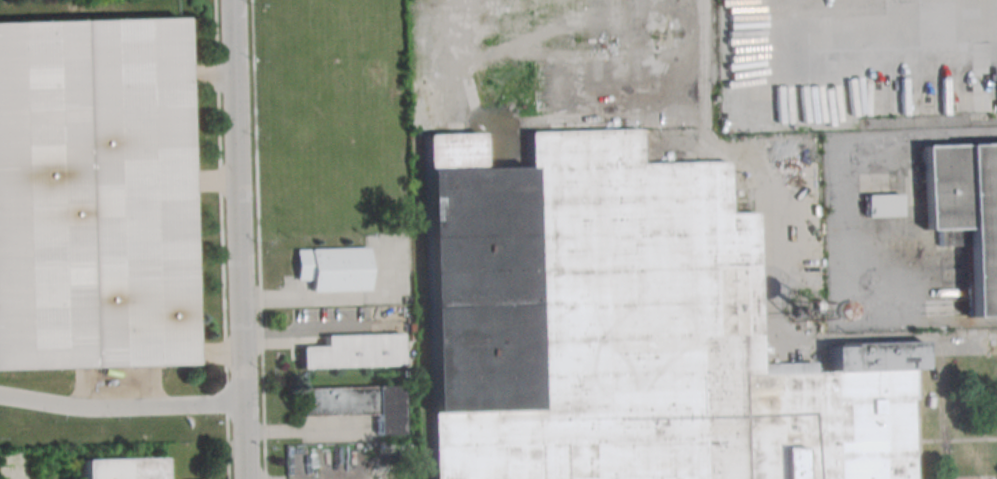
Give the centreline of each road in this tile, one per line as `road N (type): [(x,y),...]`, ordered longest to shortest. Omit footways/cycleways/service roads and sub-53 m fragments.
road 1 (residential): [(245,478),(233,0)]

